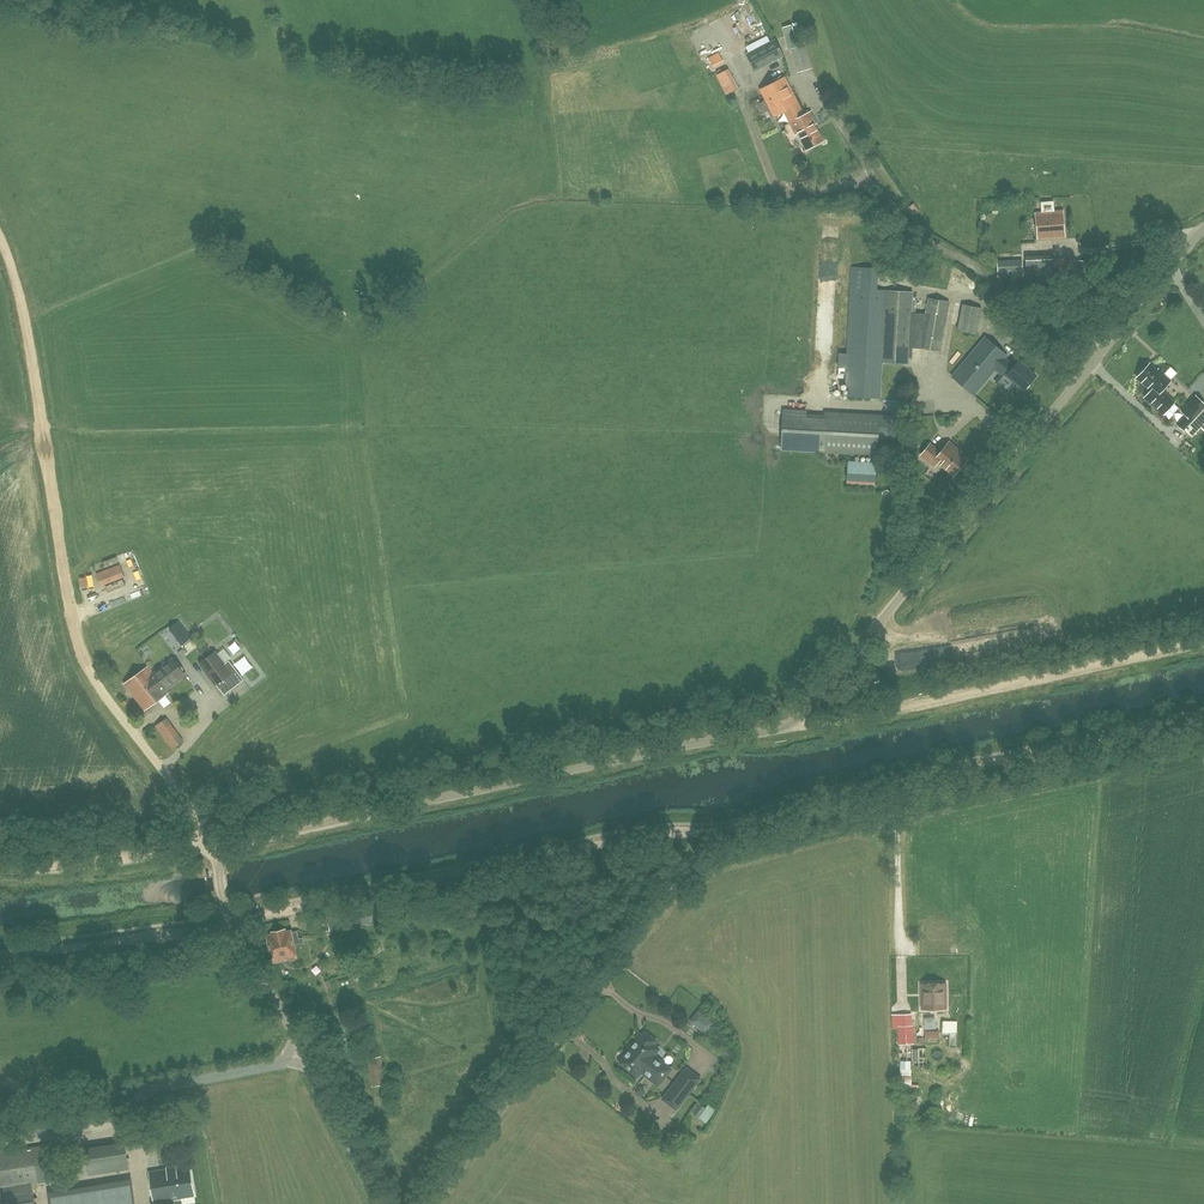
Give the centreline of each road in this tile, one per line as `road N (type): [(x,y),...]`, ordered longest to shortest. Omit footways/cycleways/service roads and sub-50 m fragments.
road 1 (unclassified): [(215,846),(792,727),(1203,229)]
road 2 (track): [(232,922),(632,837),(714,834)]
road 3 (track): [(427,1203),(714,834)]
road 4 (track): [(92,676),(77,632),(30,342),(0,238)]
road 5 (track): [(800,721),(824,724),(1203,641)]
road 6 (unclassified): [(378,1203),(228,914),(215,846)]
road 7 (track): [(895,784),(1203,718)]
road 8 (track): [(232,922),(96,946),(0,952)]
road 9 (track): [(895,784),(903,1000)]
road 10 (track): [(0,865),(215,846)]
road 11 (unclassified): [(215,846),(92,676)]
road 12 (track): [(714,834),(814,800),(895,784)]

